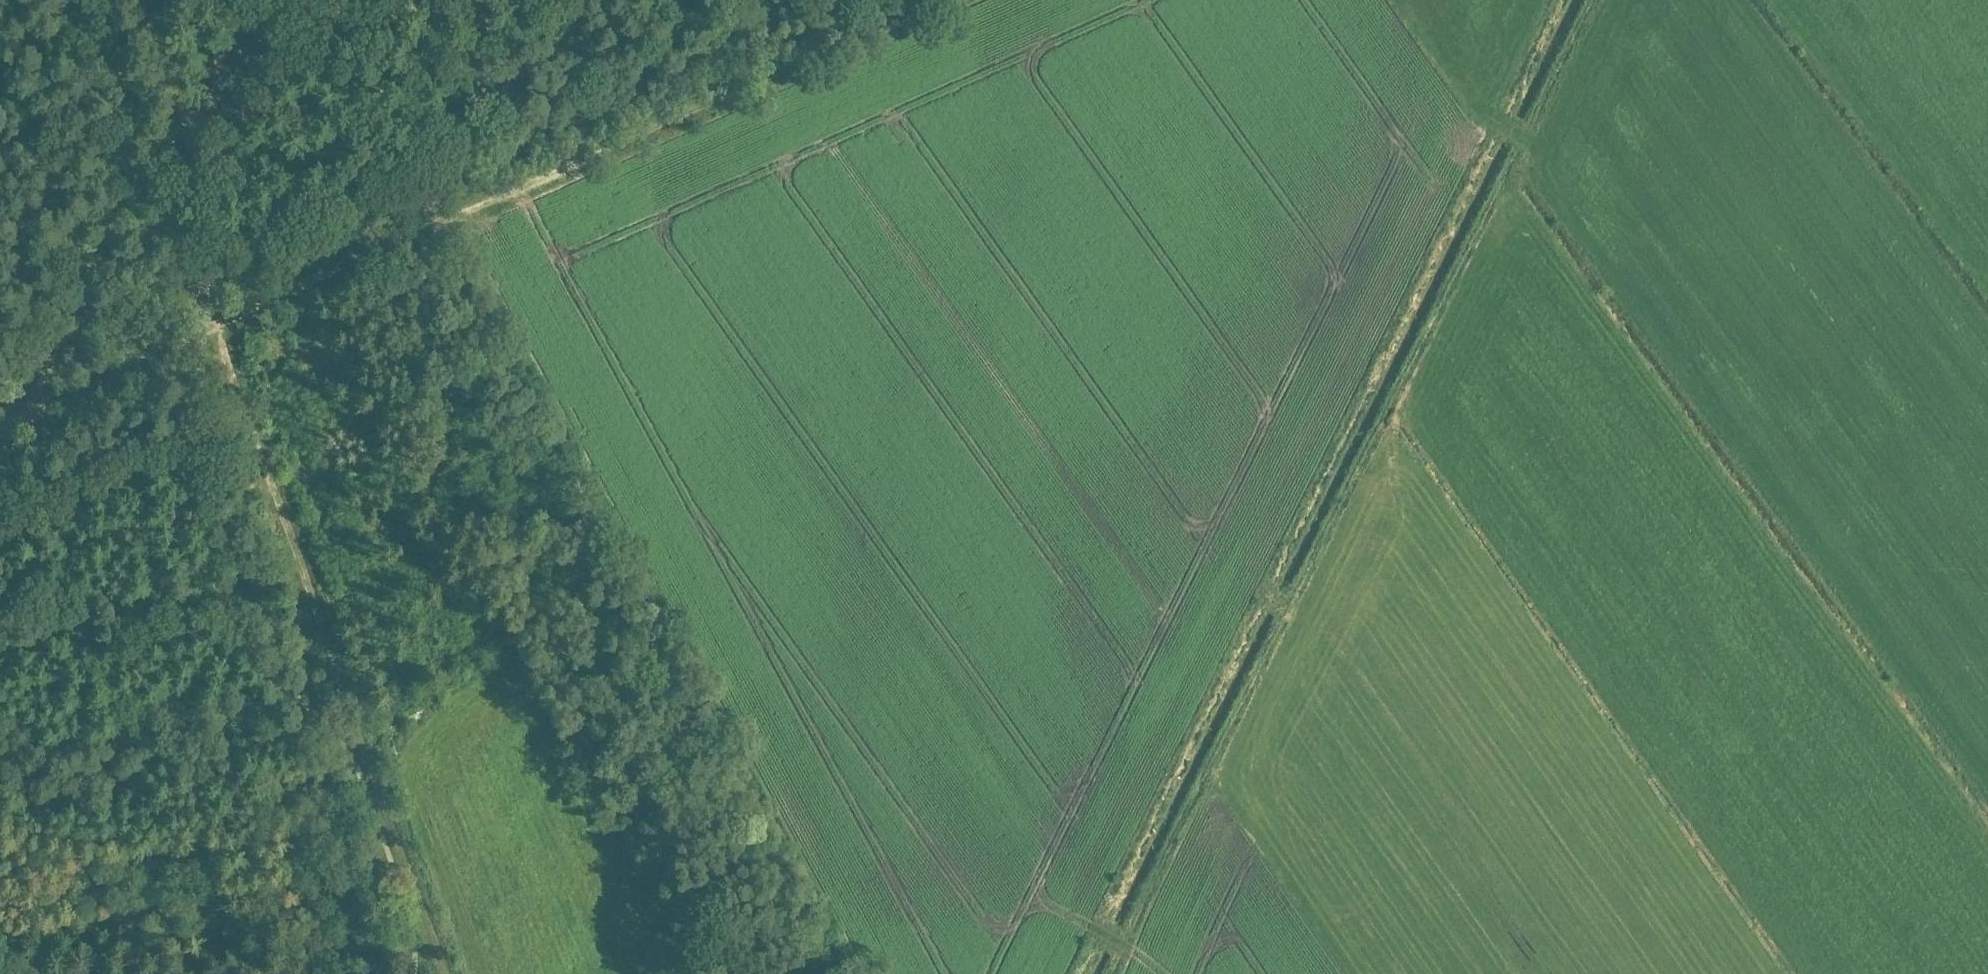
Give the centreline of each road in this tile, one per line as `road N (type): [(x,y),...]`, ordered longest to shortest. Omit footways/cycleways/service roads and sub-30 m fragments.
road 1 (track): [(932,0),(214,326)]
road 2 (track): [(214,326),(449,973)]
road 3 (unclassified): [(0,439),(153,168),(255,40),(275,0)]
road 4 (track): [(76,0),(153,168),(190,286)]
road 5 (track): [(204,332),(0,438)]

